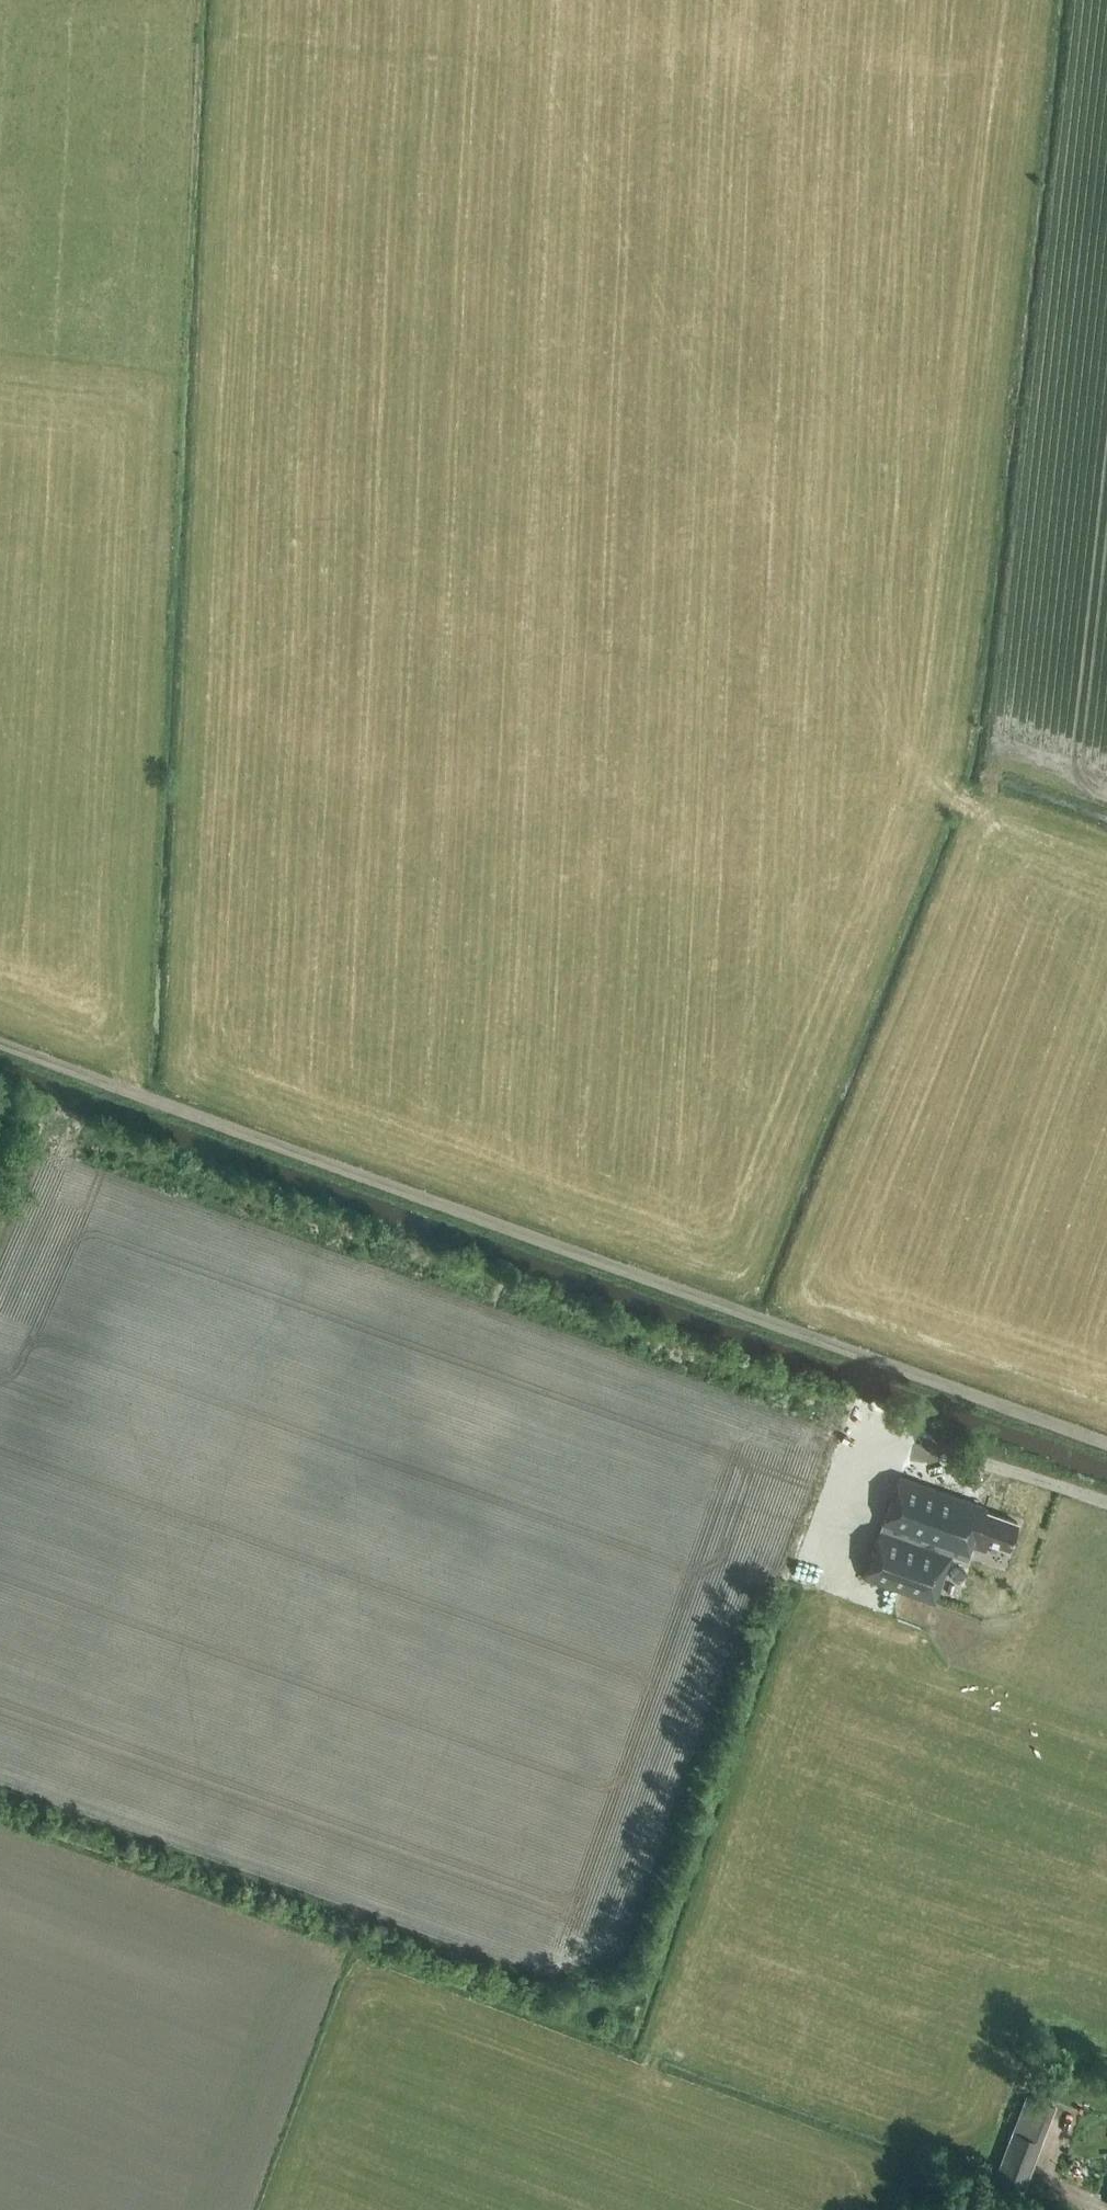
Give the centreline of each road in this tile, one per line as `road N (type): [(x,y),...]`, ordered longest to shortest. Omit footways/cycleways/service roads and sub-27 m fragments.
road 1 (track): [(1106,1439),(0,1040)]
road 2 (track): [(1106,1504),(899,1438)]

